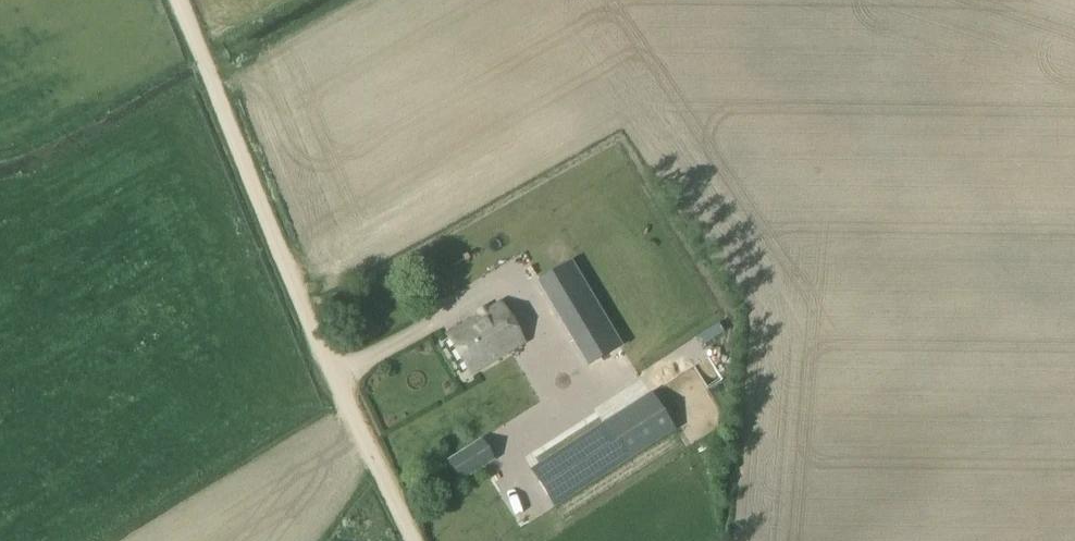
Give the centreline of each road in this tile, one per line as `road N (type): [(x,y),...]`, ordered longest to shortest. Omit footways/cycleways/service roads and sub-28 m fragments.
road 1 (unclassified): [(412,540),(307,318),(178,0)]

